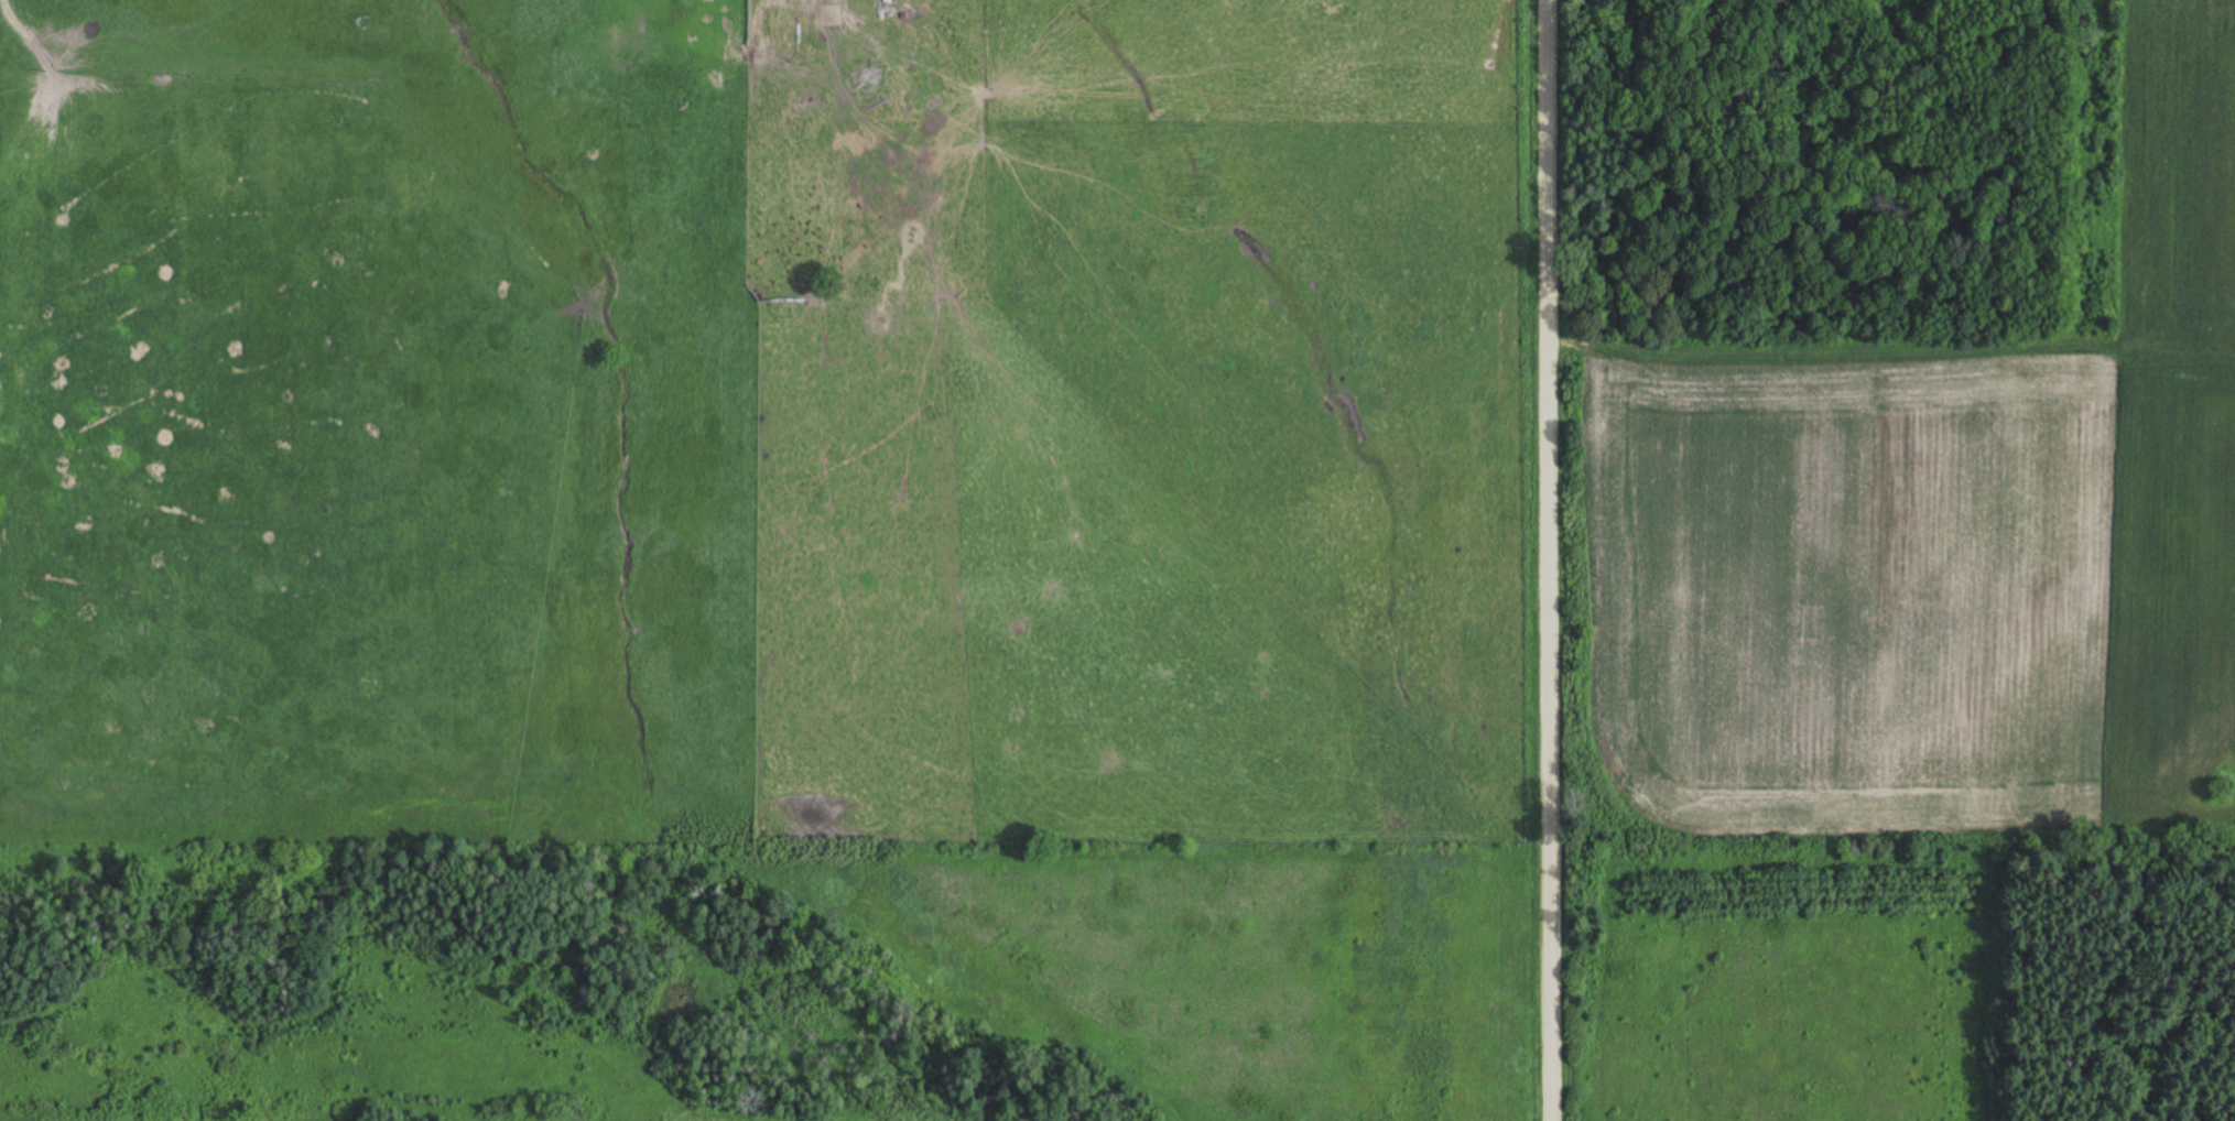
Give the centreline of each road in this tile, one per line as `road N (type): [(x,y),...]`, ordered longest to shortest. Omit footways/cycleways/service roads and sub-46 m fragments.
road 1 (residential): [(1539,1120),(1542,425),(1533,0)]

